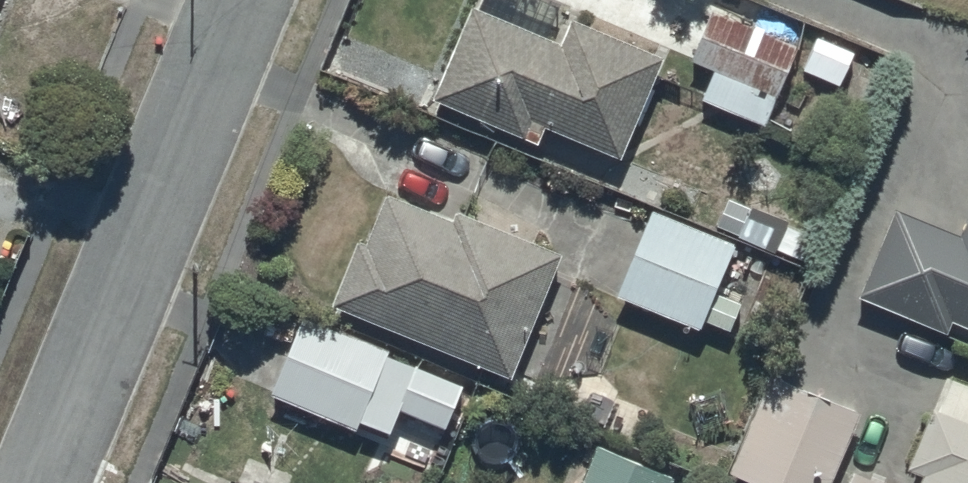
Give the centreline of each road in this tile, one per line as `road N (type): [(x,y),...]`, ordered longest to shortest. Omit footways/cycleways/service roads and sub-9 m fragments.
road 1 (residential): [(37,482),(236,0)]

